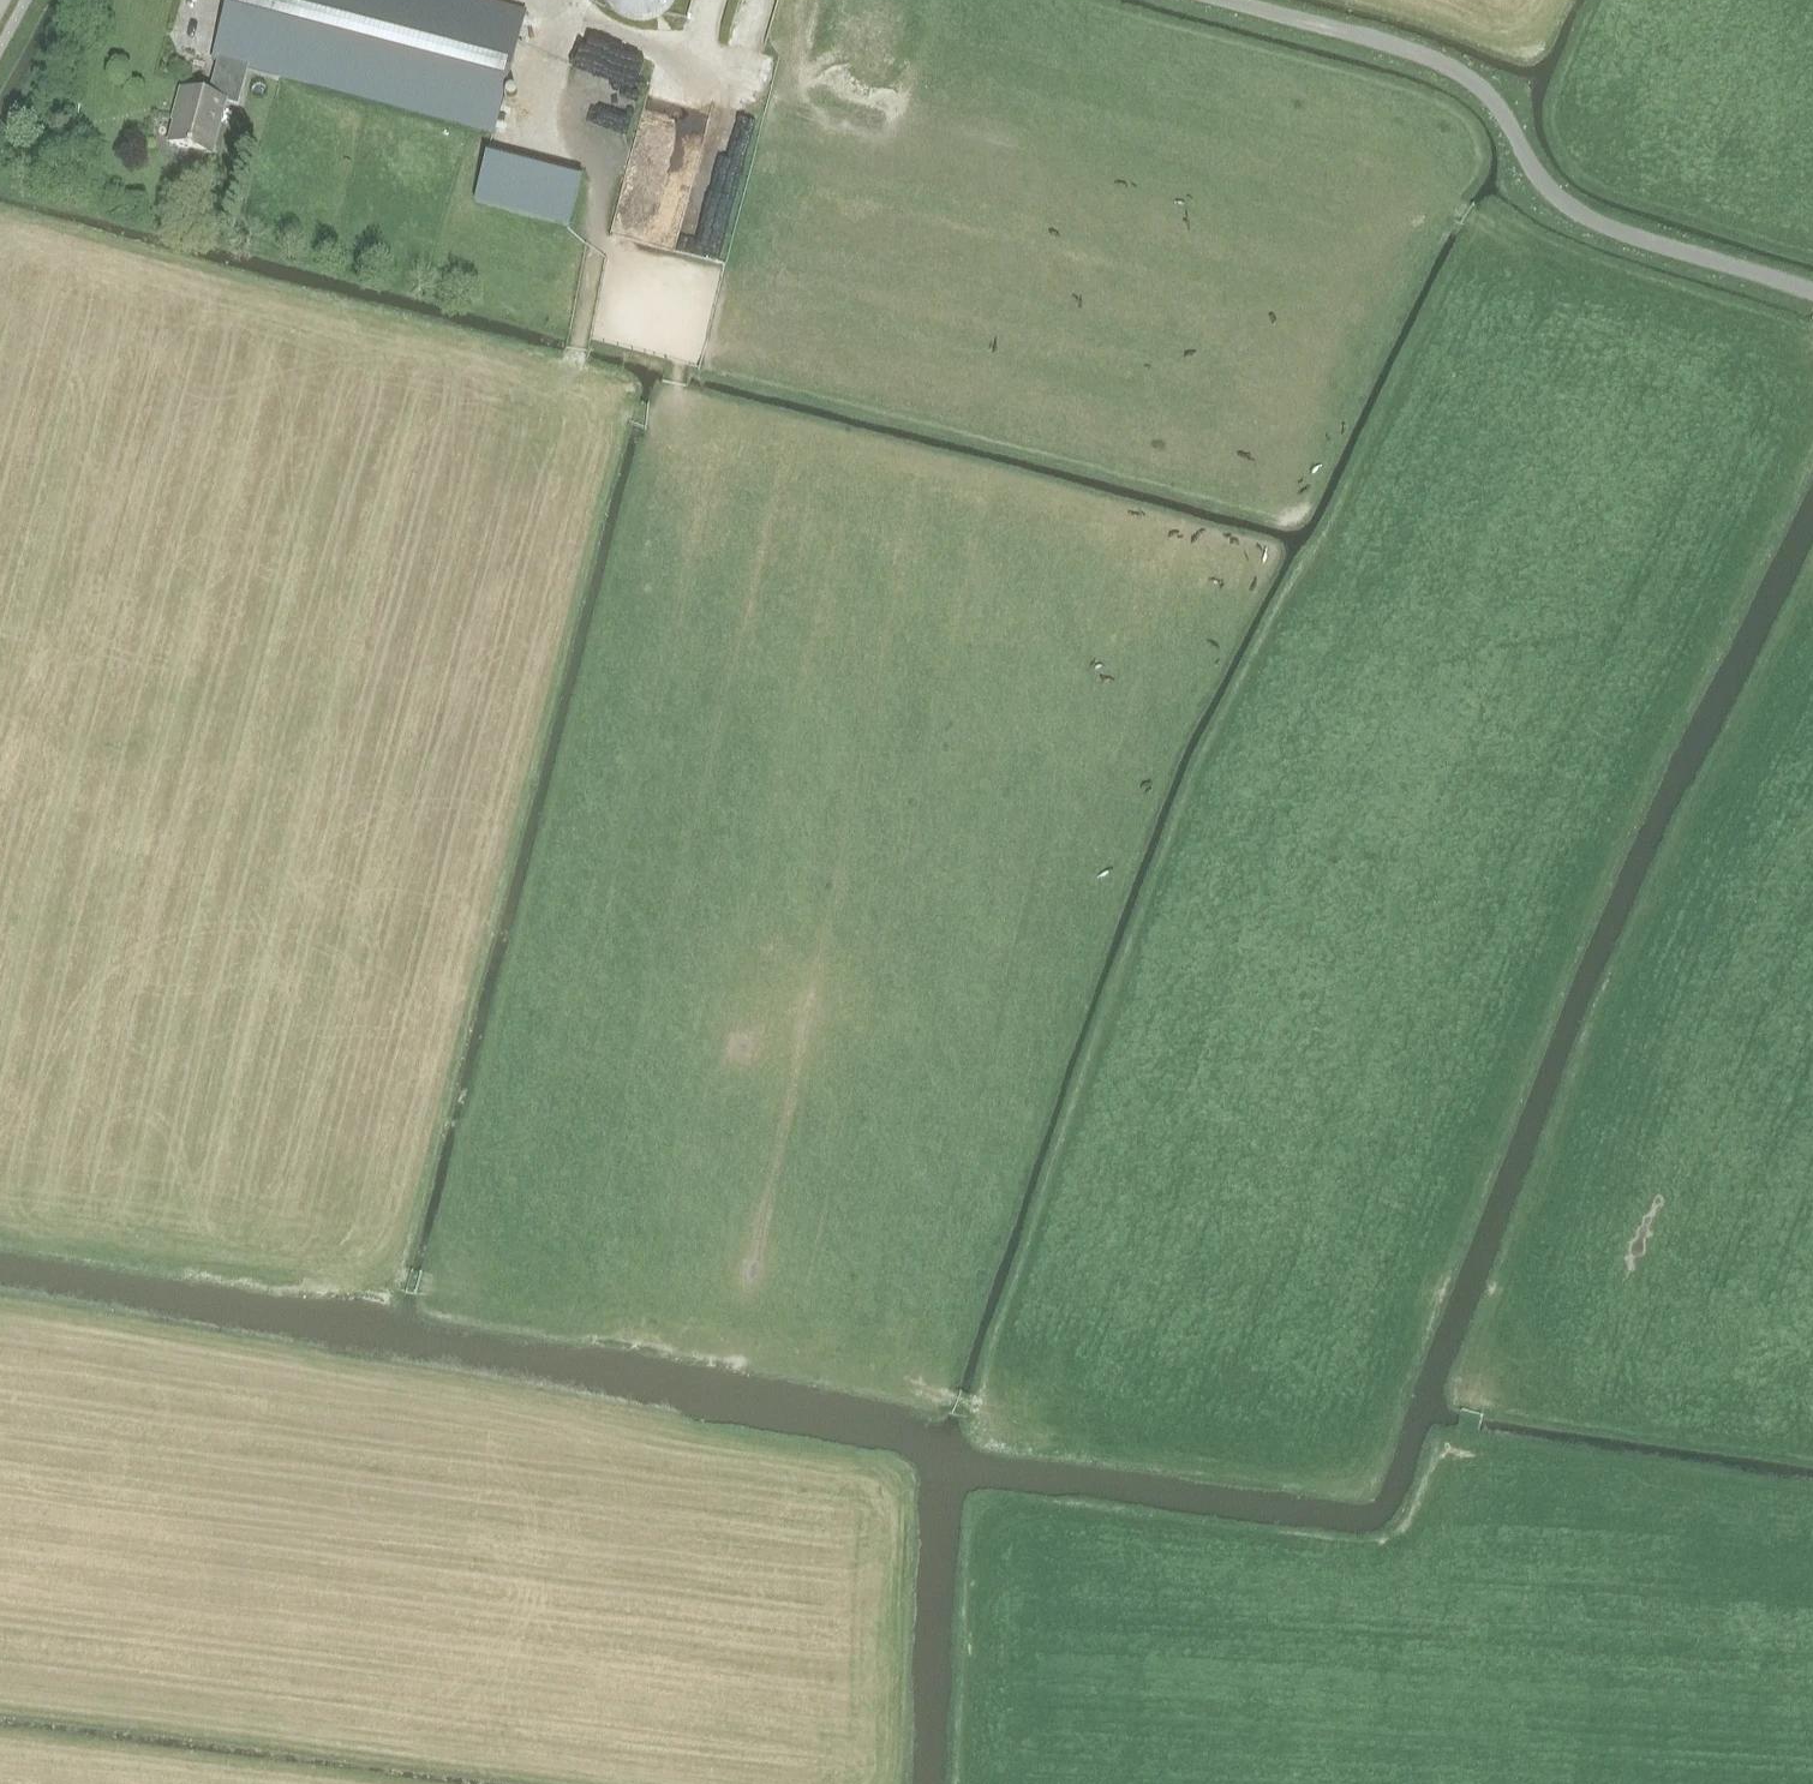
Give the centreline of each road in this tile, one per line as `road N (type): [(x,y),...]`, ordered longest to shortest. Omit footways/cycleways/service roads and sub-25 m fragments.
road 1 (track): [(1812,293),(1577,211),(1550,190),(1487,94),(1449,67),(1231,0)]
road 2 (track): [(575,0),(537,145)]

